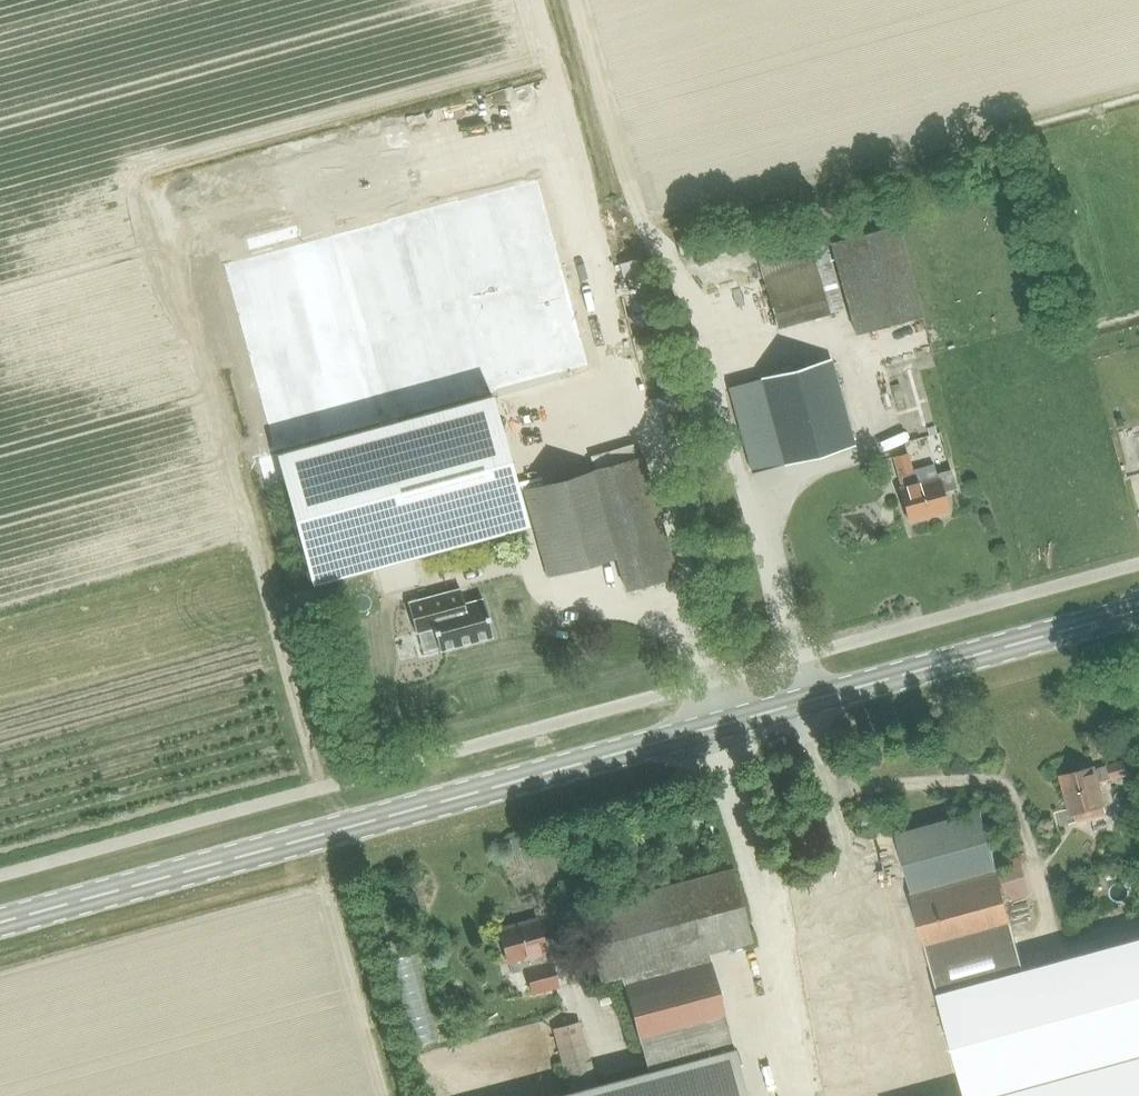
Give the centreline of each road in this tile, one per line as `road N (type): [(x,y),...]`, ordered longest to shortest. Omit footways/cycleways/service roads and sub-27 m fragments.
road 1 (primary): [(0,923),(1138,611)]

